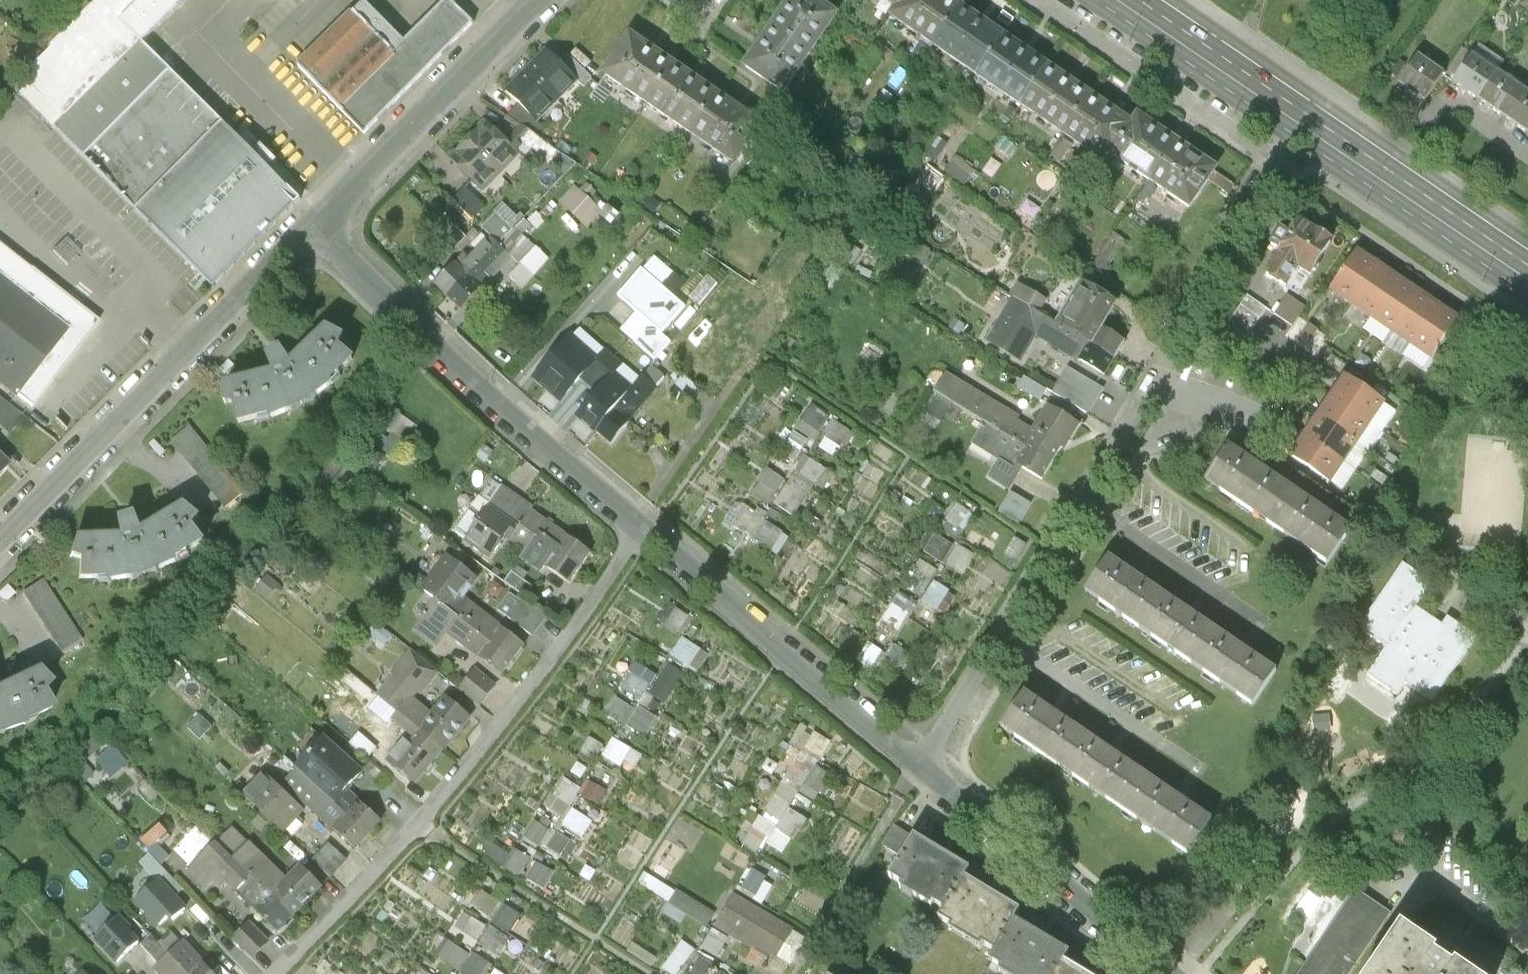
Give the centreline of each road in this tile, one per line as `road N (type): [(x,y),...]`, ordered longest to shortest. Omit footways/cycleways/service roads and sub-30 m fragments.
road 1 (residential): [(275,973),(416,825),(641,529)]
road 2 (primary): [(1131,0),(1527,271)]
road 3 (residential): [(309,227),(472,388),(641,529)]
road 4 (residential): [(0,539),(309,227)]
road 5 (residential): [(917,765),(1117,447)]
road 6 (residential): [(641,529),(917,765)]
road 7 (residential): [(917,765),(1171,973)]
road 8 (residential): [(309,227),(536,0)]
road 9 (residential): [(1117,447),(1171,362),(1221,393),(1207,419)]

